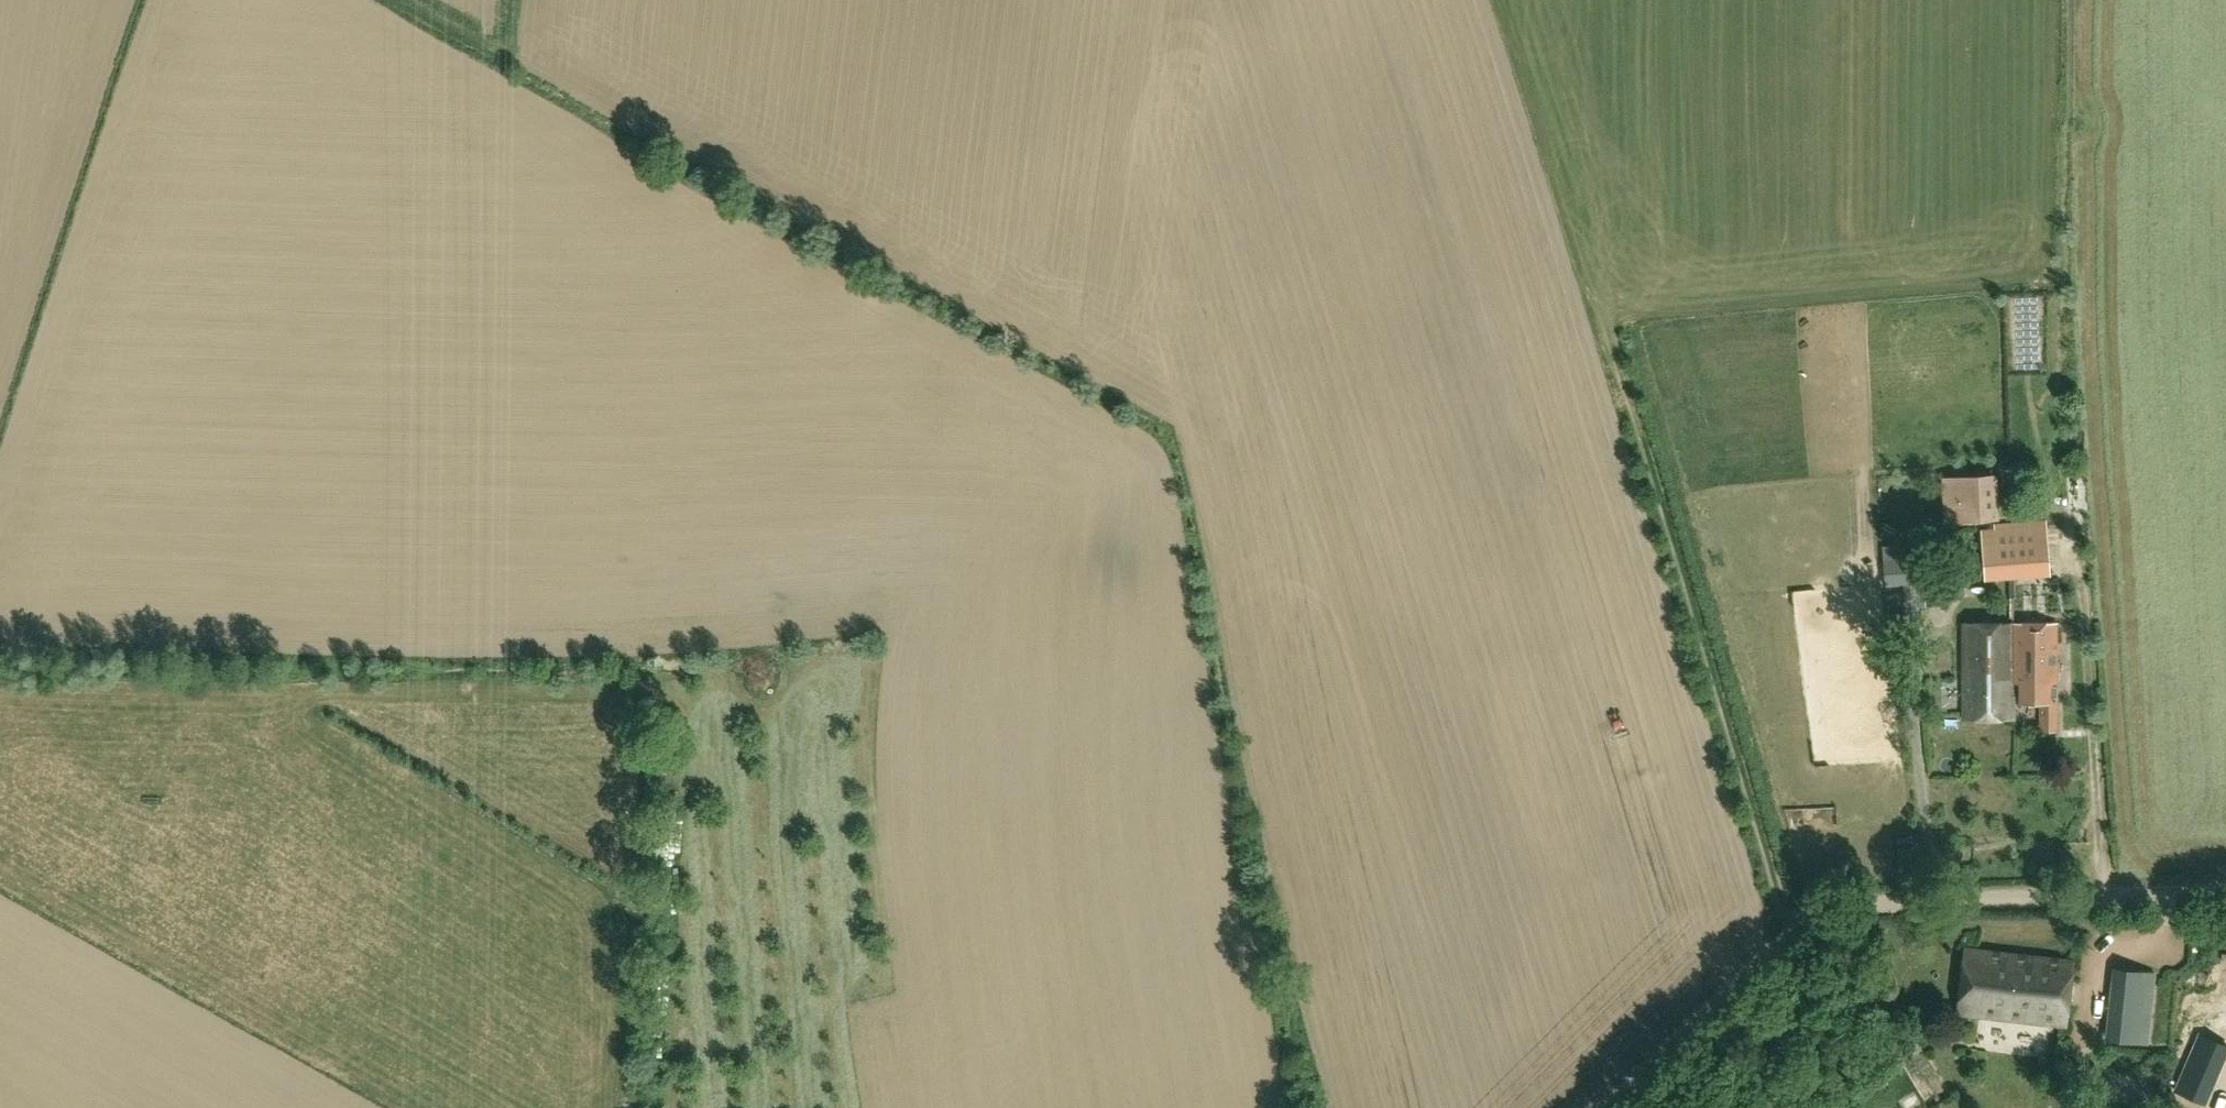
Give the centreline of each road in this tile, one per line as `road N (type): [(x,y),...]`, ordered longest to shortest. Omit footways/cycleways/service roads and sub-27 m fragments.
road 1 (unclassified): [(2225,890),(1895,900),(1843,912),(1771,956),(1617,1107)]

